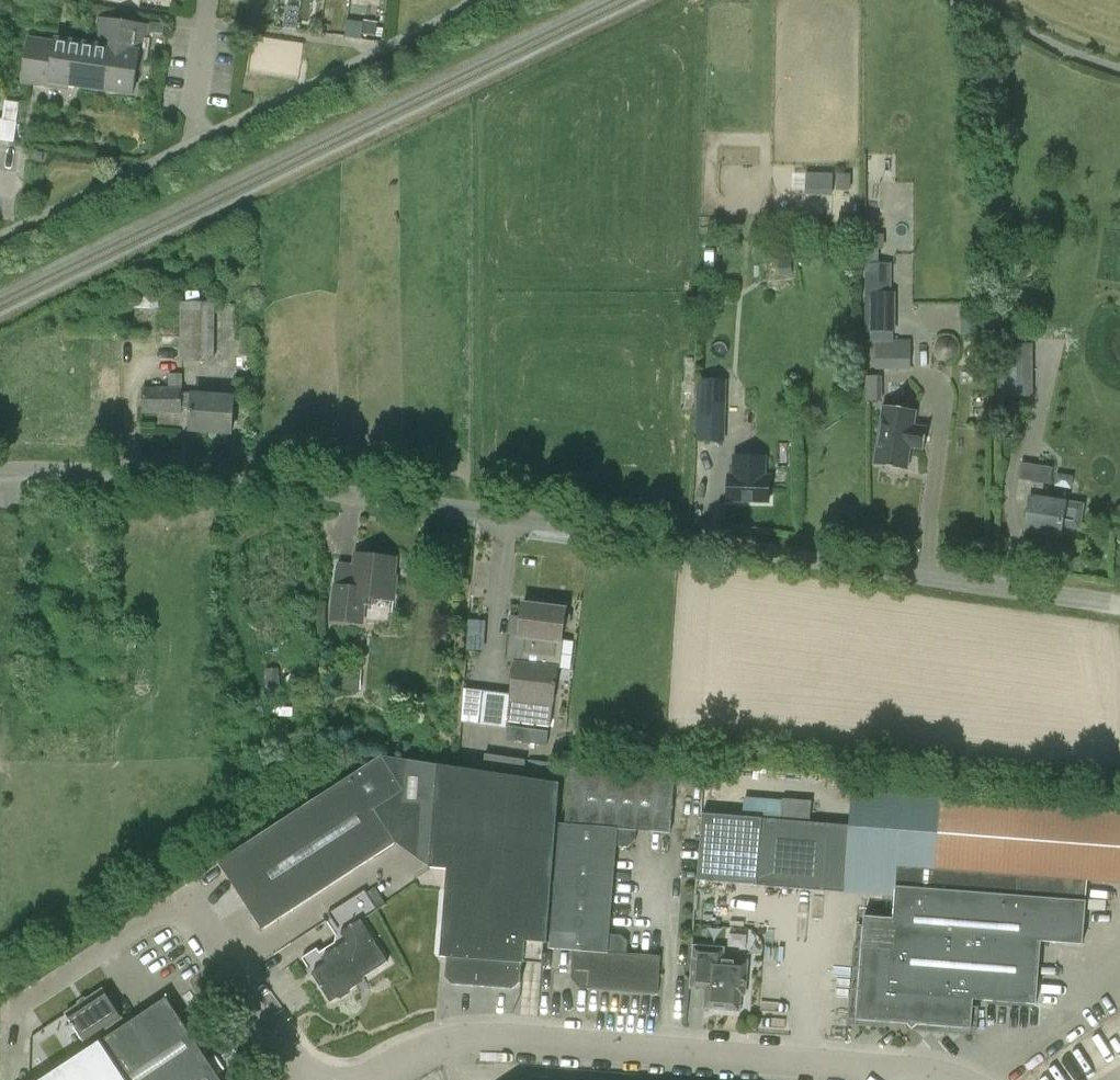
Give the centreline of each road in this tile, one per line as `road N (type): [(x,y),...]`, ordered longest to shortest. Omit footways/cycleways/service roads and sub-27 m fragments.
road 1 (unclassified): [(1119,604),(300,486),(0,468)]
road 2 (unclassified): [(365,1079),(444,1041),(502,1037),(949,1079)]
road 3 (unclassified): [(315,1079),(186,901),(6,1014)]
road 4 (unclassified): [(1119,71),(1067,56),(968,3)]

